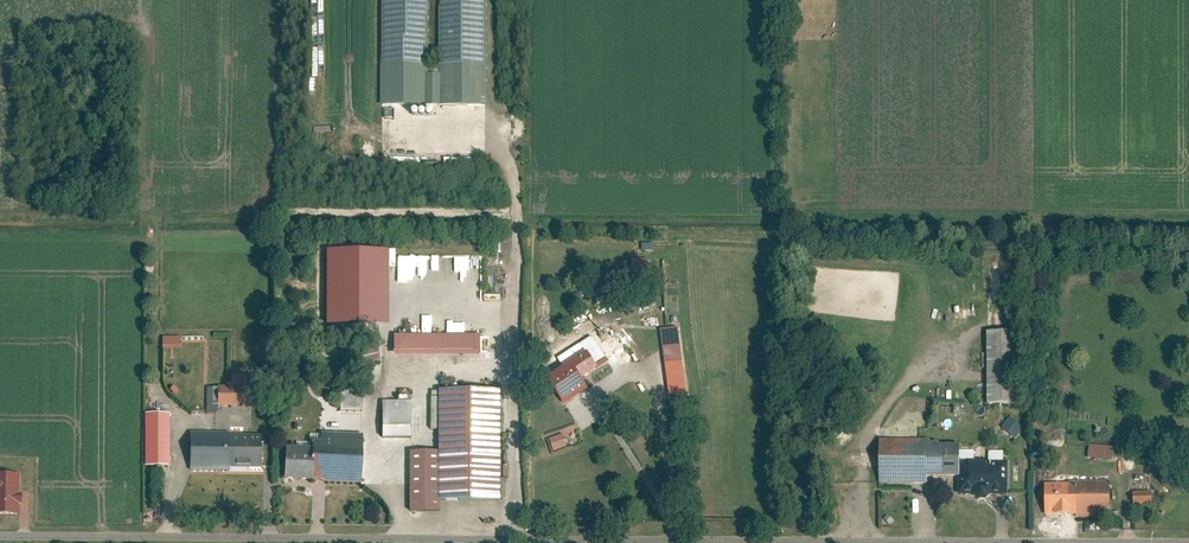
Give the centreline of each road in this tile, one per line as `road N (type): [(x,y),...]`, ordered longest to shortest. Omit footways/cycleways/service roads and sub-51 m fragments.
road 1 (unclassified): [(0,535),(1188,538)]
road 2 (track): [(501,534),(507,223)]

